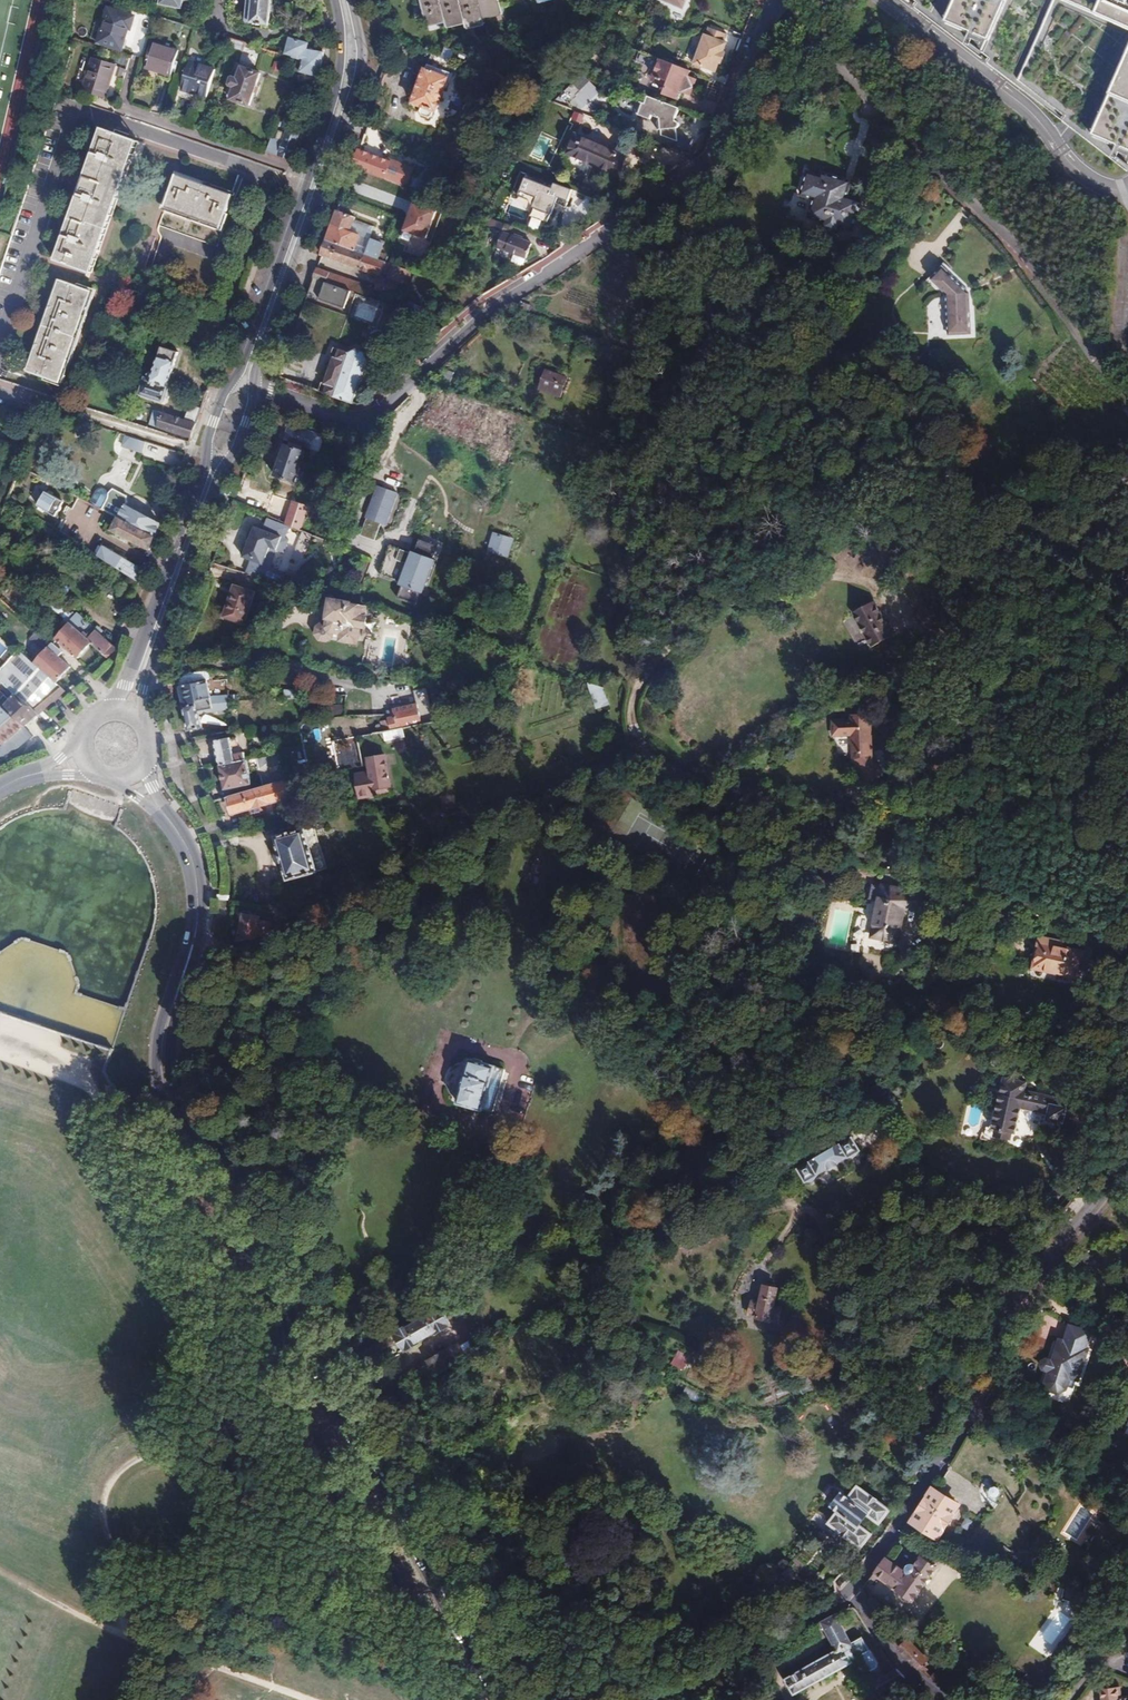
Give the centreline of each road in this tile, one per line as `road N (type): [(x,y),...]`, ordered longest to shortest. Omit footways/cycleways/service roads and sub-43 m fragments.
road 1 (secondary): [(197,933),(168,1030),(174,1103),(507,1699)]
road 2 (residential): [(911,867),(628,757),(476,827),(413,873),(243,949),(197,933)]
road 3 (residential): [(768,0),(708,158),(488,312),(373,417),(358,422),(252,387)]
road 4 (residential): [(1127,1160),(1001,1312),(961,1420),(850,1592)]
road 5 (residential): [(304,187),(74,110),(0,342)]
road 6 (tertiary): [(252,387),(358,87),(363,60),(351,0)]
road 7 (track): [(179,1566),(141,1566),(123,1556),(102,1522),(108,1482),(138,1455),(178,1454),(207,1474),(217,1525),(196,1557)]
road 8 (tertiary): [(146,727),(142,690),(226,461)]
road 9 (tertiary): [(206,453),(113,712)]
road 10 (track): [(307,1699),(117,1632),(141,1566)]
road 11 (residential): [(850,1592),(633,1699)]
road 12 (residential): [(911,867),(1006,887),(1127,941)]
road 13 (tertiary): [(304,187),(234,381)]
road 14 (tertiary): [(335,0),(340,75),(304,187)]
road 15 (residential): [(946,1699),(904,1672),(850,1592)]
road 16 (secondary): [(167,817),(191,872),(197,933)]

